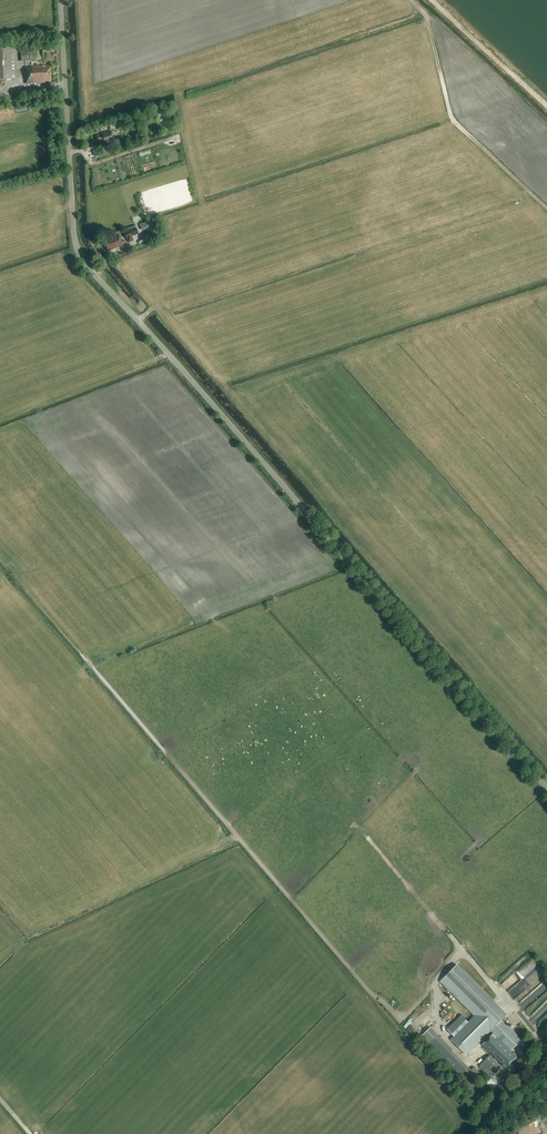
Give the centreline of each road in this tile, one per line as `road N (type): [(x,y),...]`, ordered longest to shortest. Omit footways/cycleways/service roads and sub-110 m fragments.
road 1 (unclassified): [(546,788),(75,251),(60,0)]
road 2 (track): [(546,107),(432,0)]

